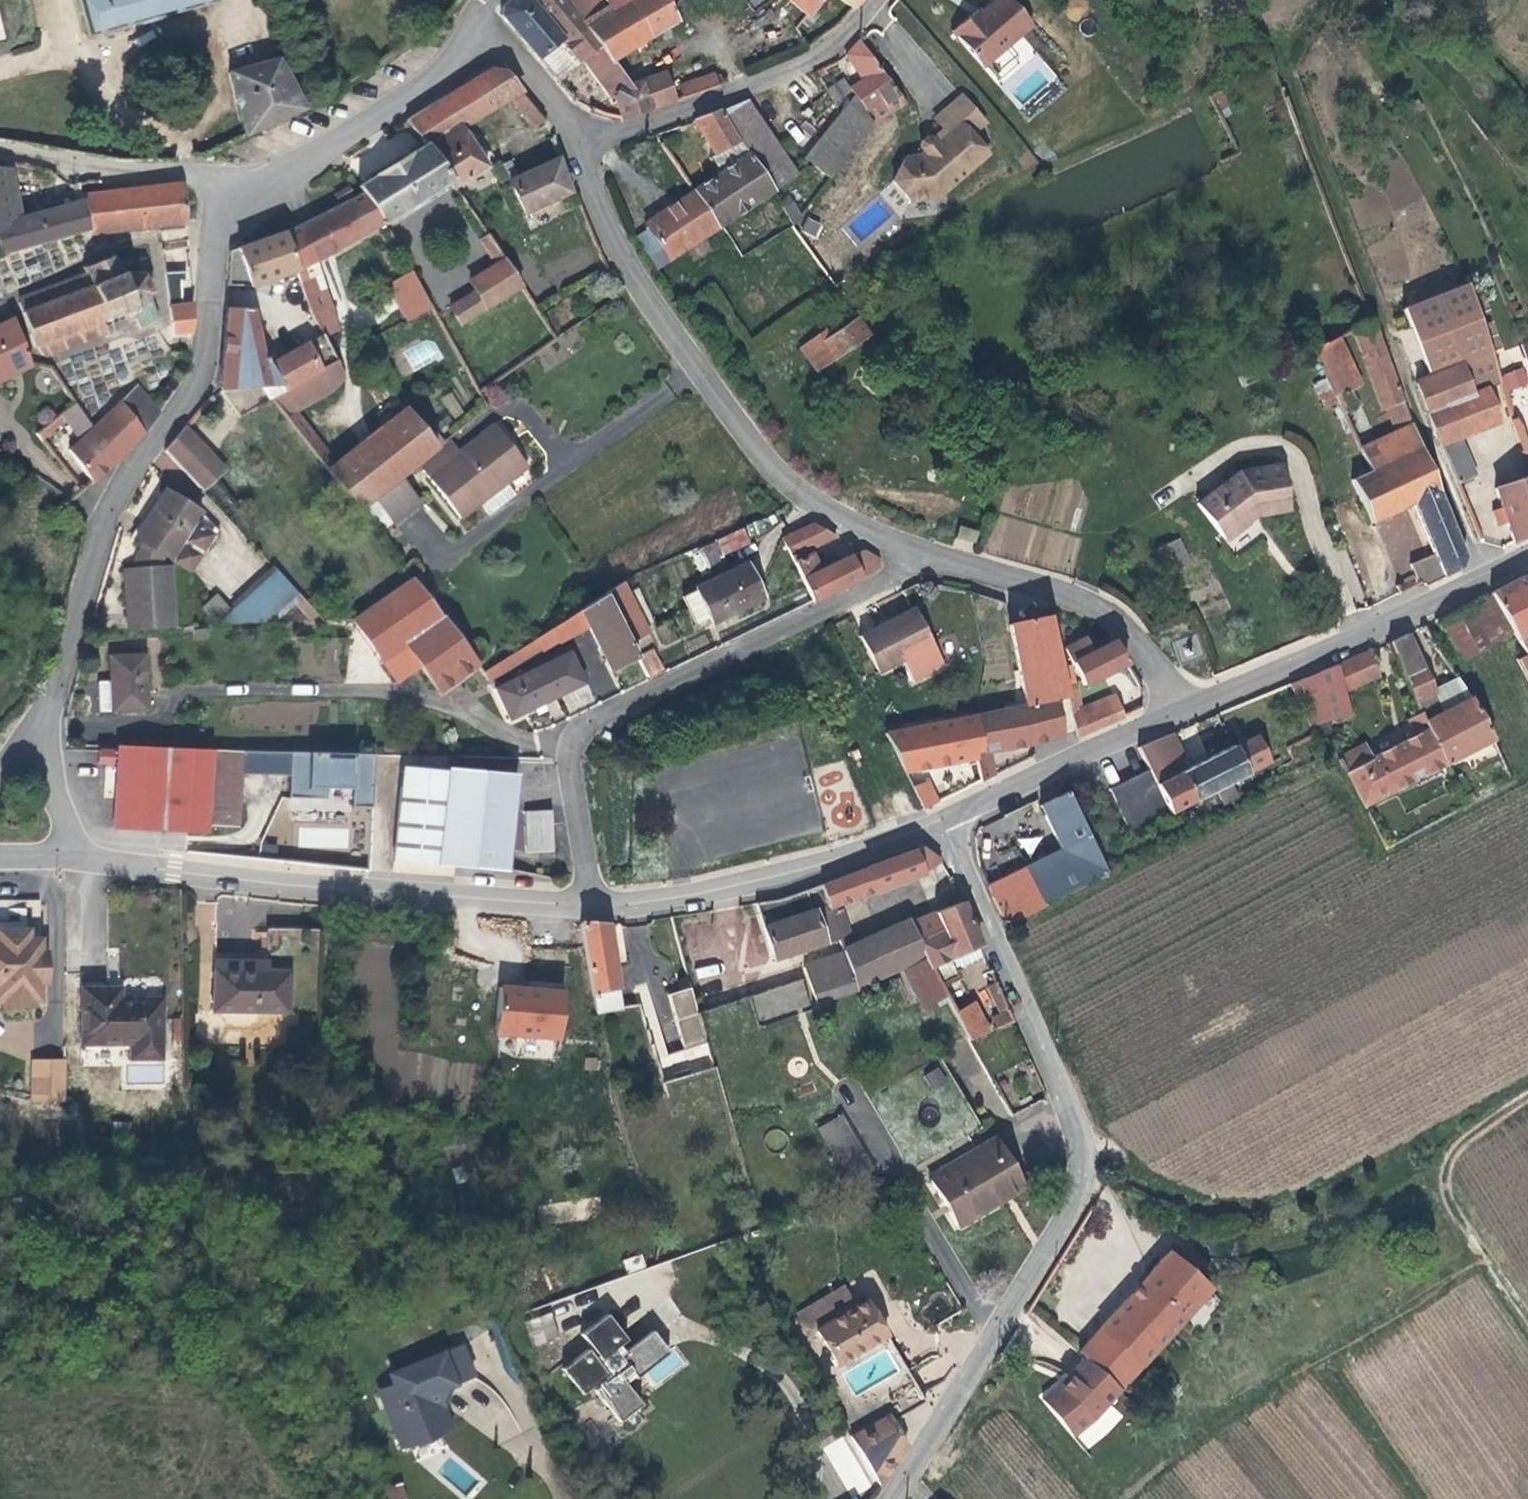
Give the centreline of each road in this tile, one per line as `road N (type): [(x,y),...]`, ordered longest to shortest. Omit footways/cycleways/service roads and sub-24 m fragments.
road 1 (tertiary): [(952,821),(1088,1154),(1083,1193),(895,1498)]
road 2 (tertiary): [(45,725),(131,470),(198,368),(216,308),(224,227),(259,187)]
road 3 (residential): [(924,552),(900,576),(594,721),(573,759),(598,903)]
road 4 (residential): [(924,552),(804,489),(761,447),(609,227),(584,146)]
road 5 (residential): [(1485,576),(1285,73)]
road 6 (tertiary): [(598,903),(178,867),(96,851)]
road 7 (tertiary): [(952,821),(690,894),(598,903)]
road 8 (unclassified): [(1485,576),(1178,712)]
road 9 (residential): [(882,0),(807,62),(584,146)]
road 10 (residential): [(1178,712),(1129,623),(1065,587),(924,552)]
road 11 (tertiary): [(259,187),(409,94),(484,22)]
road 12 (residential): [(0,156),(210,170),(259,187)]
road 13 (unclassified): [(1178,712),(952,821)]
road 14 (track): [(1527,1098),(1461,1149),(1452,1175),(1527,1292)]
road 15 (residential): [(584,146),(564,109),(484,22)]
road 16 (tertiary): [(96,851),(57,781),(45,725)]

